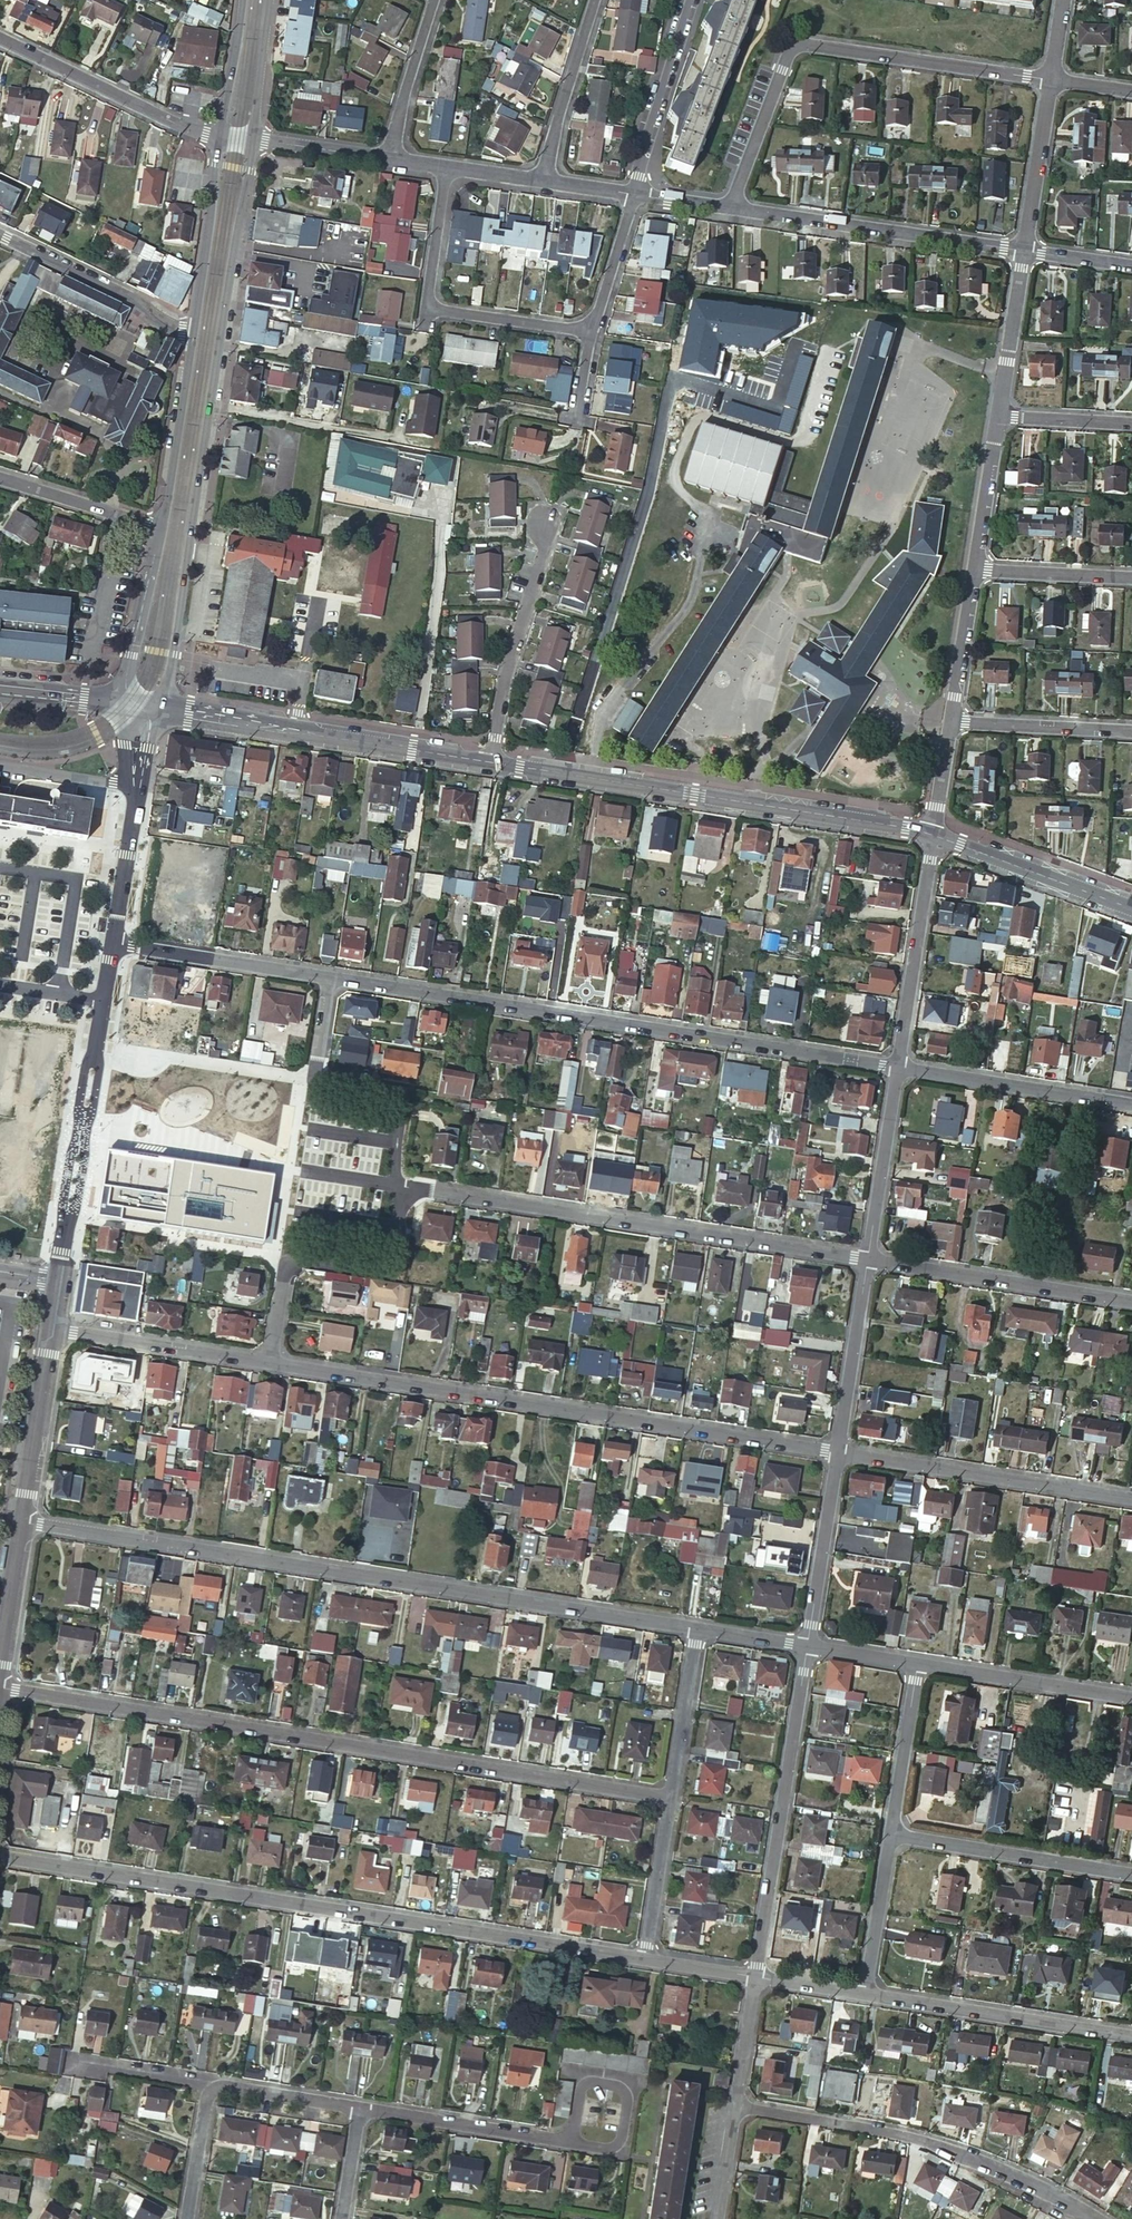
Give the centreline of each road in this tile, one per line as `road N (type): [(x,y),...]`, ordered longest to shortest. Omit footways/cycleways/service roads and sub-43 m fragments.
road 1 (unclassified): [(23,1524),(697,1628)]
road 2 (unclassified): [(671,1798),(0,1687)]
road 3 (residential): [(646,1956),(0,1857)]
road 4 (tertiary): [(150,714),(171,674),(253,139)]
road 5 (residential): [(838,1453),(271,1361)]
road 6 (residential): [(896,1068),(332,979)]
road 7 (residential): [(867,1259),(392,1186)]
road 8 (tertiary): [(934,832),(493,761)]
road 9 (residential): [(731,208),(793,46),(1050,77)]
road 10 (residential): [(737,2105),(918,2137),(1100,2218)]
road 11 (tertiary): [(493,761),(190,712),(150,714)]
road 12 (residential): [(757,1974),(809,1645)]
road 13 (residential): [(1131,1497),(838,1453)]
road 14 (residential): [(1022,250),(731,208)]
road 15 (residential): [(332,979),(313,1084),(404,1098),(392,1186)]
road 16 (residential): [(1131,2034),(866,1991)]
road 17 (residential): [(1131,1300),(867,1259)]
road 18 (residential): [(493,761),(506,679),(547,549),(545,524)]
road 19 (residential): [(1131,1875),(890,1836)]
road 20 (residential): [(0,37),(220,137)]
road 21 (residential): [(934,832),(896,1068)]
road 22 (residential): [(1131,1105),(896,1068)]
road 23 (residential): [(332,979),(114,944)]
road 24 (residential): [(271,1361),(54,1329)]
road 25 (residential): [(0,235),(194,334)]
road 26 (unclassified): [(917,1662),(1131,1696)]
road 27 (residential): [(360,2106),(571,2141)]
road 28 (tertiary): [(1131,906),(934,832)]
road 29 (residential): [(638,195),(694,0)]
road 30 (tertiary): [(220,137),(194,334)]
road 31 (tertiary): [(23,1524),(54,1329)]
road 32 (tertiary): [(194,334),(164,529)]
road 33 (residential): [(838,1453),(867,1259)]
road 34 (residential): [(809,1645),(838,1453)]
road 35 (residential): [(867,1259),(896,1068)]
road 36 (residential): [(597,0),(544,181)]
road 37 (residential): [(392,1186),(382,1270),(285,1256)]
road 38 (residential): [(949,719),(1131,729)]
road 39 (residential): [(917,1662),(890,1836)]
road 40 (residential): [(1022,250),(1050,77)]
road 41 (residential): [(697,1628),(671,1798)]
road 42 (tertiary): [(164,529),(120,693)]
road 43 (residential): [(994,415),(1022,250)]
road 44 (residential): [(387,159),(434,0)]
road 45 (residential): [(428,308),(591,330)]
road 46 (residential): [(968,569),(1131,578)]
road 47 (residential): [(671,1798),(646,1956)]
road 48 (tertiary): [(114,944),(136,787)]
road 49 (residential): [(890,1836),(866,1991)]
road 50 (residential): [(968,569),(994,415)]
road 51 (residential): [(209,2082),(360,2106)]
road 52 (residential): [(949,719),(968,569)]
road 53 (tertiary): [(0,1671),(23,1524)]
road 54 (residential): [(571,2141),(614,2147),(619,2141),(627,2097),(621,2087),(582,2087)]
road 55 (residential): [(591,330),(638,195)]
road 56 (residential): [(446,167),(428,308)]
road 57 (tertiary): [(253,139),(273,0)]
road 58 (tertiary): [(243,0),(220,137)]
road 59 (residential): [(72,2060),(209,2082)]
road 60 (residential): [(188,2218),(209,2082)]
road 61 (unclassified): [(0,766),(136,787)]
road 62 (residential): [(994,415),(1131,423)]
road 63 (residential): [(387,159),(253,139)]
road 64 (residential): [(737,2105),(757,1974)]
road 65 (residential): [(122,516),(0,479)]
road 66 (tertiary): [(120,693),(83,698),(0,688)]

